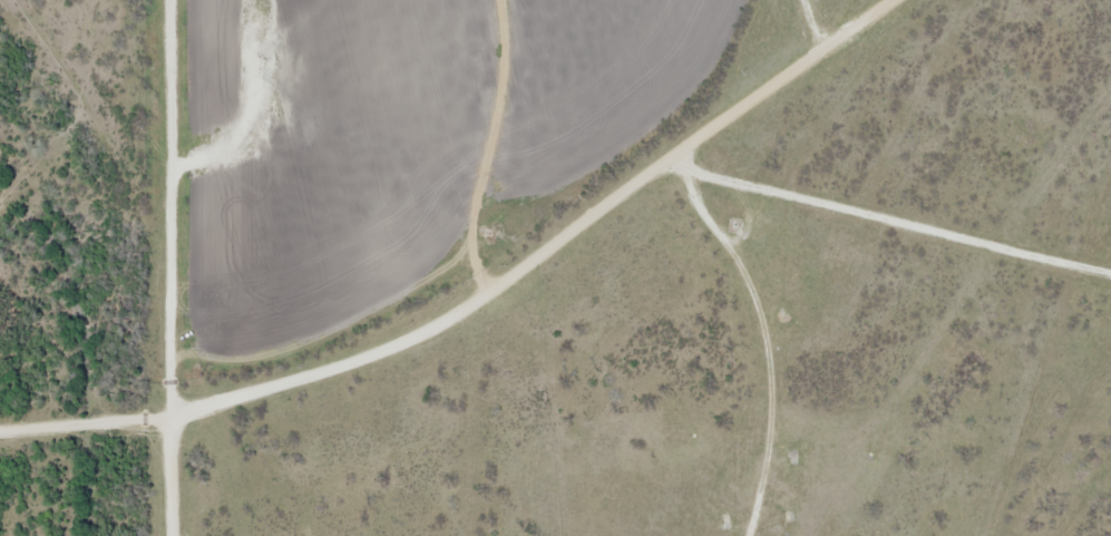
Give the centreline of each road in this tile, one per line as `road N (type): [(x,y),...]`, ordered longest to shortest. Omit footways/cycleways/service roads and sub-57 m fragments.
road 1 (track): [(871,0),(670,153),(444,304),(164,401),(0,410)]
road 2 (track): [(764,535),(793,467),(788,369),(713,175),(670,153)]
road 3 (track): [(713,175),(1110,290)]
road 4 (track): [(156,0),(164,401)]
road 5 (residential): [(164,401),(165,535)]

